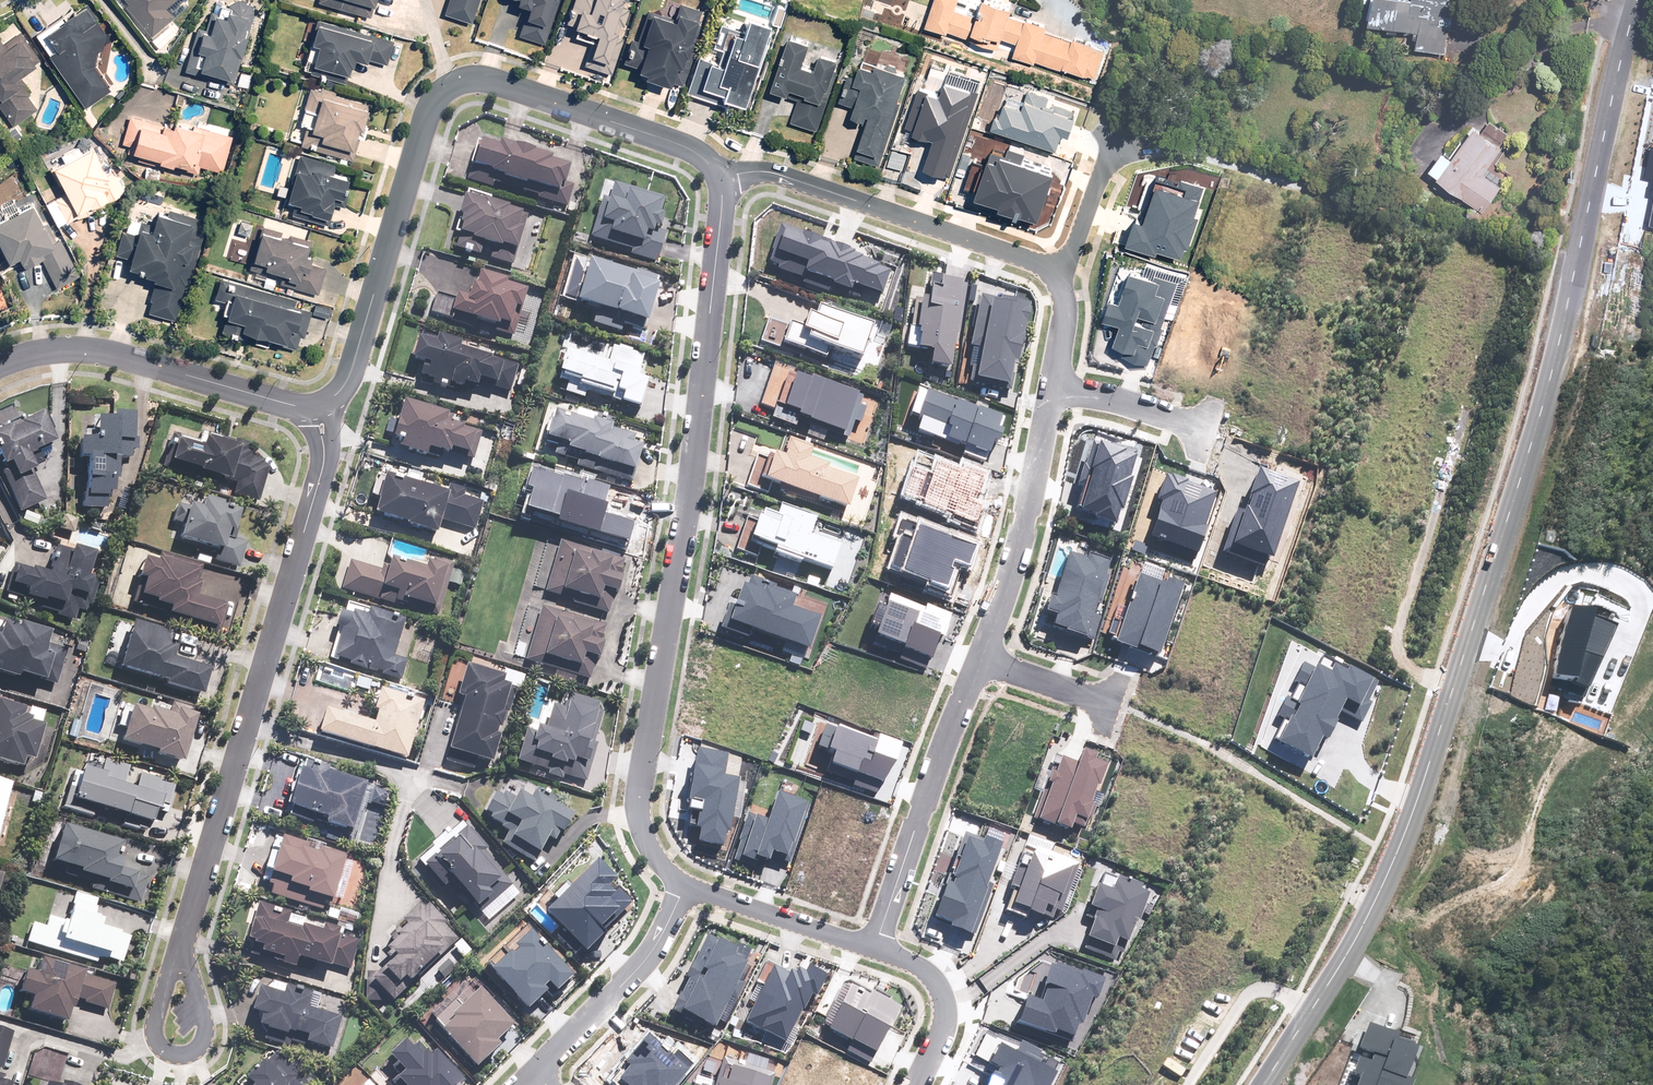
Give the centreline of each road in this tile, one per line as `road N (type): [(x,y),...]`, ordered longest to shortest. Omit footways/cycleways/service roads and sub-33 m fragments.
road 1 (residential): [(723,173),(686,507),(636,810),(643,843),(686,882)]
road 2 (residential): [(1638,0),(1545,390),(1452,686)]
road 3 (residential): [(320,413),(348,377),(425,120),(439,94),(466,77),(688,148),(723,173)]
road 4 (residential): [(320,413),(323,454),(182,946)]
road 5 (residential): [(1452,686),(1394,853),(1307,1011)]
road 6 (residential): [(723,173),(781,175),(1061,272)]
road 7 (residential): [(0,362),(98,350),(320,413)]
road 8 (residential): [(1452,686),(1401,668),(1395,642),(1465,411)]
road 9 (residential): [(872,949),(978,661)]
road 10 (residential): [(978,661),(1015,562),(1053,394)]
road 11 (residential): [(533,1074),(643,965),(686,882)]
road 12 (residential): [(686,882),(872,949)]
road 13 (residential): [(872,949),(918,967),(946,1003),(943,1027),(913,1084)]
road 14 (residential): [(1189,1084),(1256,990),(1276,990),(1307,1011)]
road 15 (residential): [(182,946),(202,1002),(199,1046),(181,1055),(160,1050),(154,1025)]
road 16 (residential): [(1151,152),(1190,152),(1300,191)]
road 17 (residential): [(978,661),(1109,703)]
road 18 (residential): [(1053,394),(1188,419)]
road 19 (residential): [(1061,272),(1118,157)]
road 20 (residential): [(1053,394),(1067,310),(1061,272)]

